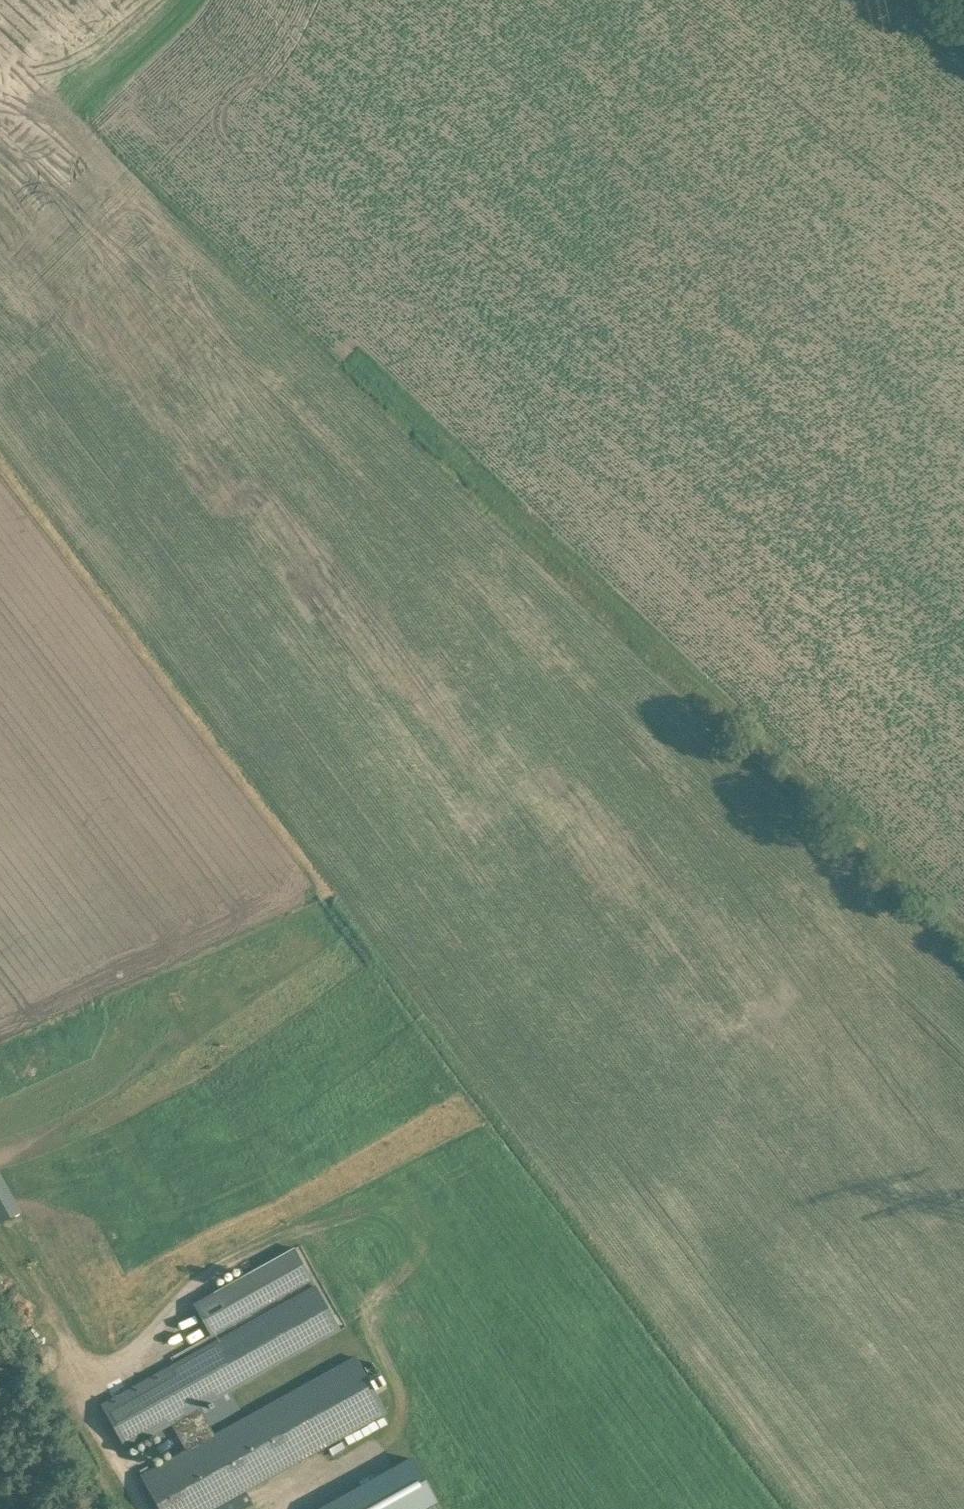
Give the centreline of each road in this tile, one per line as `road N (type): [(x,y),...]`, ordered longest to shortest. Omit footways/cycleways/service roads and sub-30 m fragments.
road 1 (track): [(373,373),(963,932)]

